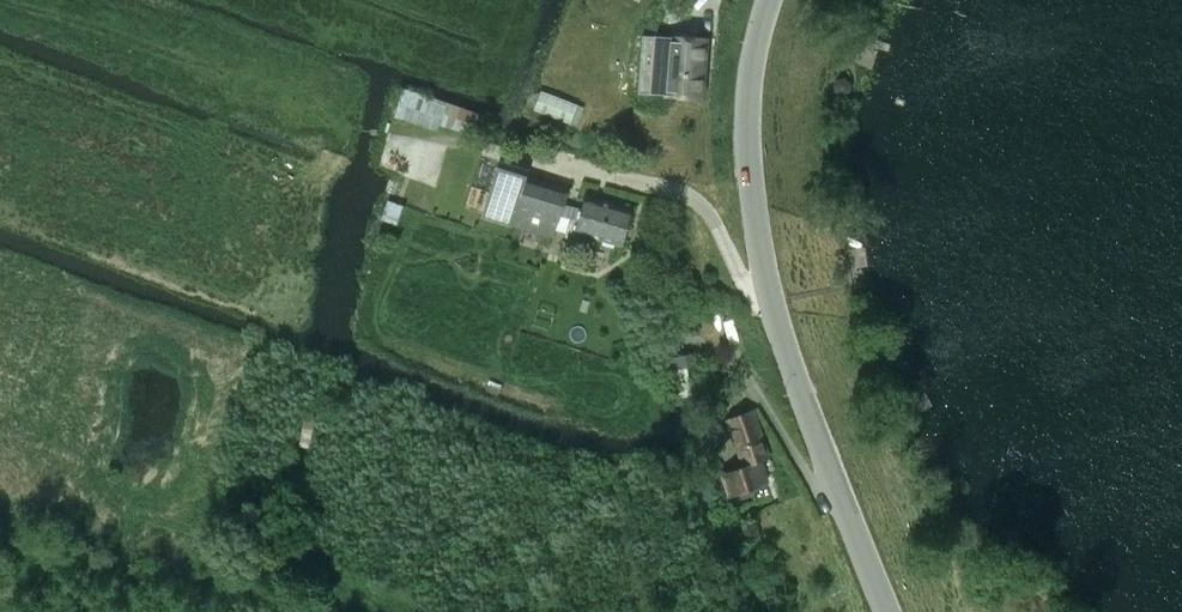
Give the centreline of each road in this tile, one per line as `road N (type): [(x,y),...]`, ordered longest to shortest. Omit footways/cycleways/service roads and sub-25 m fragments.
road 1 (unclassified): [(882,611),(784,354),(762,266),(743,133),(750,38),(764,0)]
road 2 (track): [(0,544),(94,575),(117,565),(149,525),(190,528),(222,551),(303,565),(401,611)]

